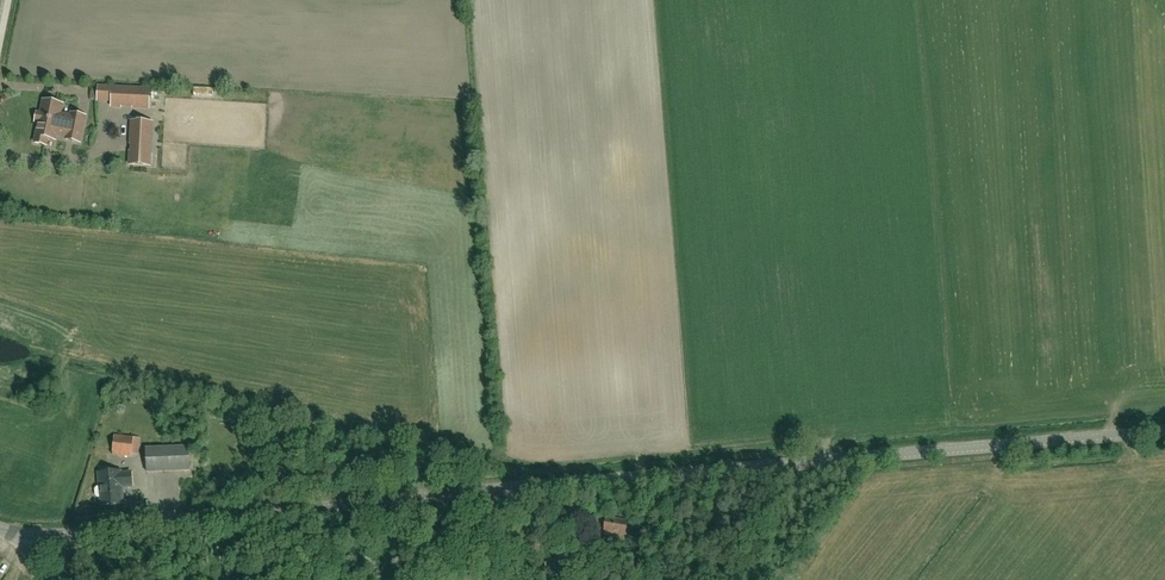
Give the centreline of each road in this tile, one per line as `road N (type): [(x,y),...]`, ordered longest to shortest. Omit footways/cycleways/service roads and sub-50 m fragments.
road 1 (tertiary): [(28,536),(183,528),(435,494),(1164,430)]

